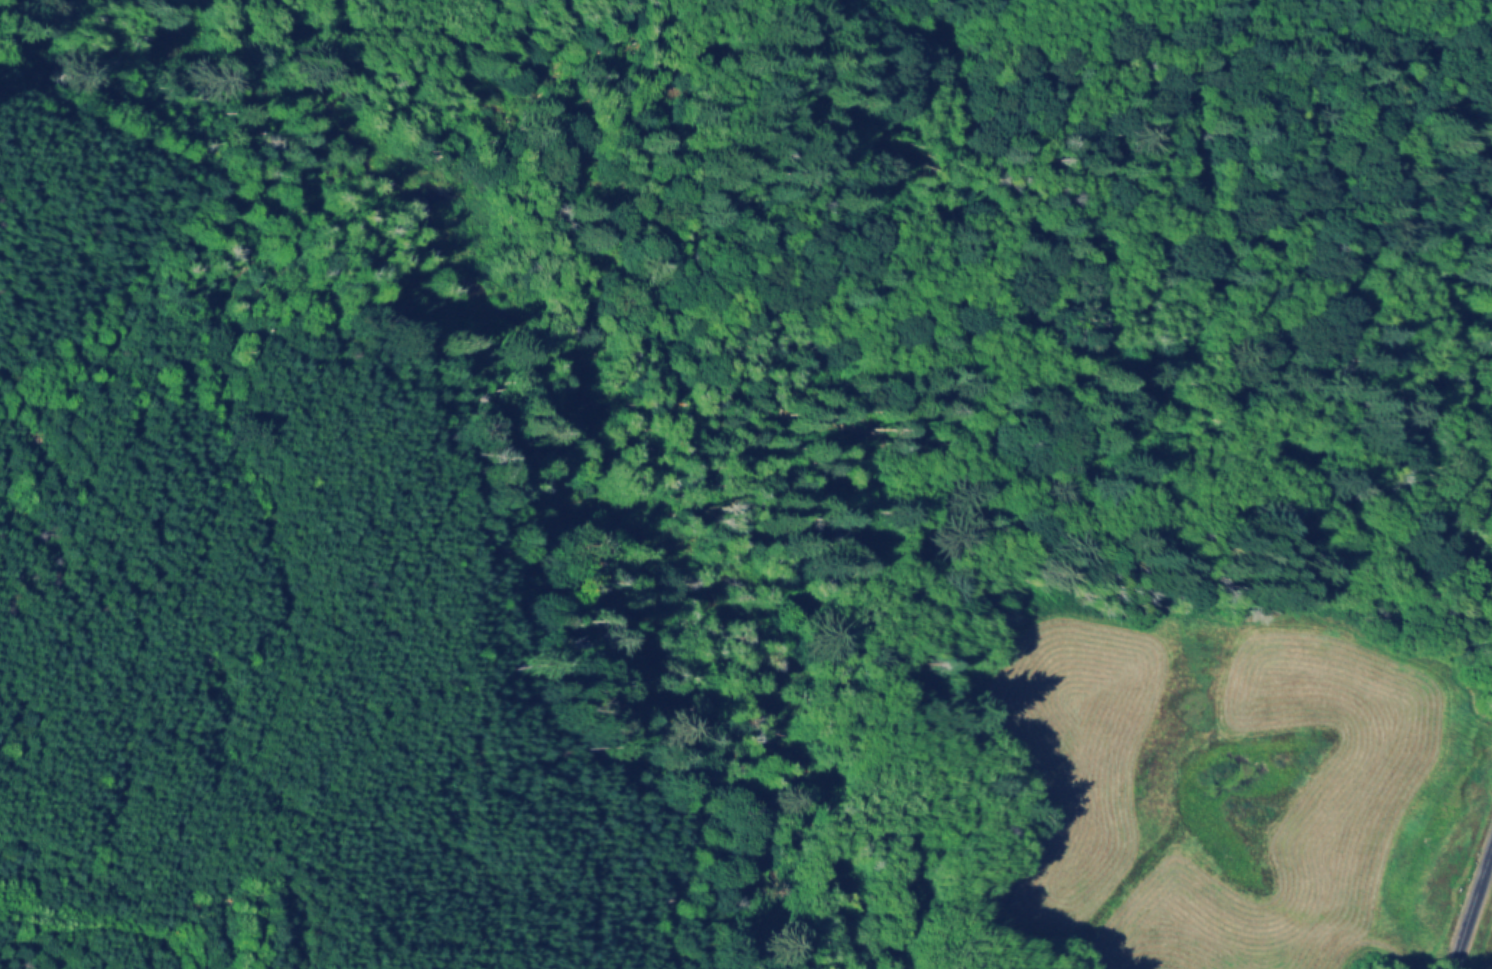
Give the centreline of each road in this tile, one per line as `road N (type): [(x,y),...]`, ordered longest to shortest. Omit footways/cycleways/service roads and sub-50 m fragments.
road 1 (residential): [(1450,968),(1491,845)]

